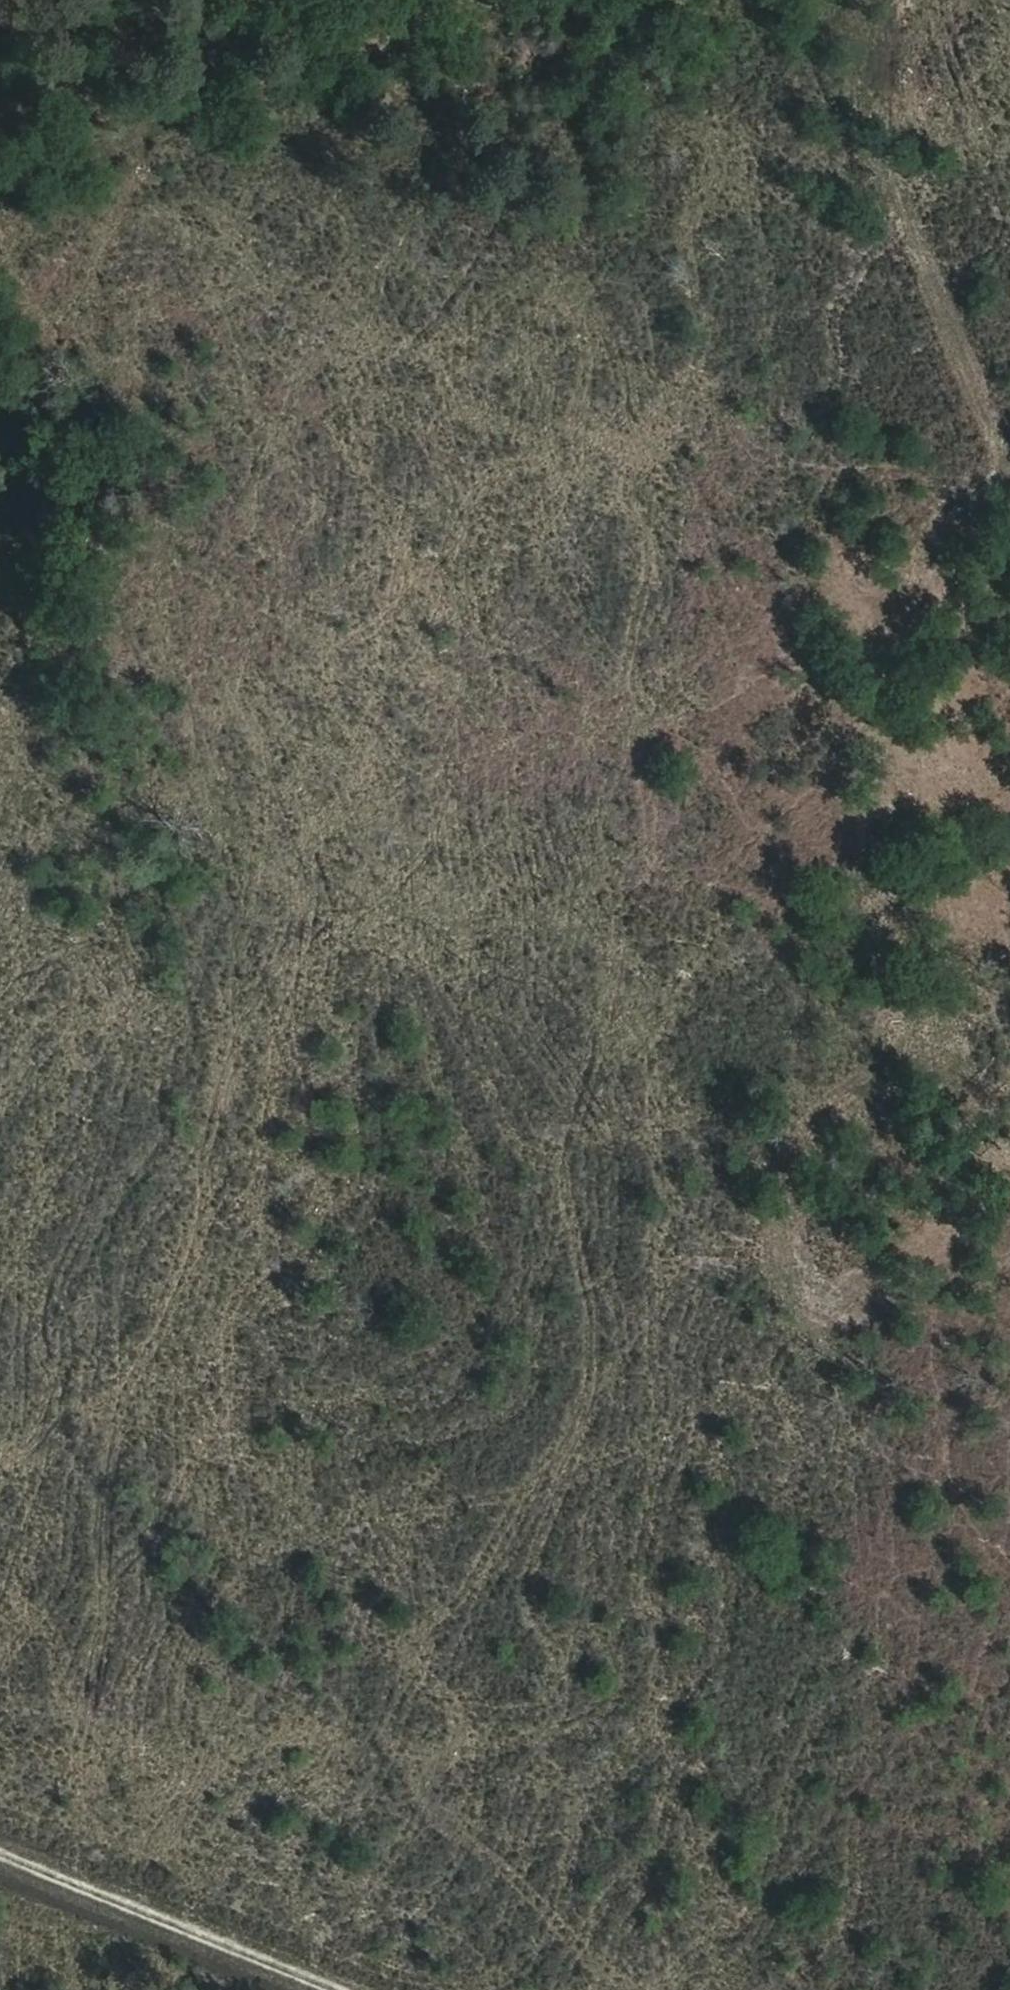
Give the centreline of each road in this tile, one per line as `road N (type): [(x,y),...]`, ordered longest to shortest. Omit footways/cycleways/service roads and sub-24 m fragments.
road 1 (track): [(336,1989),(0,1855)]

